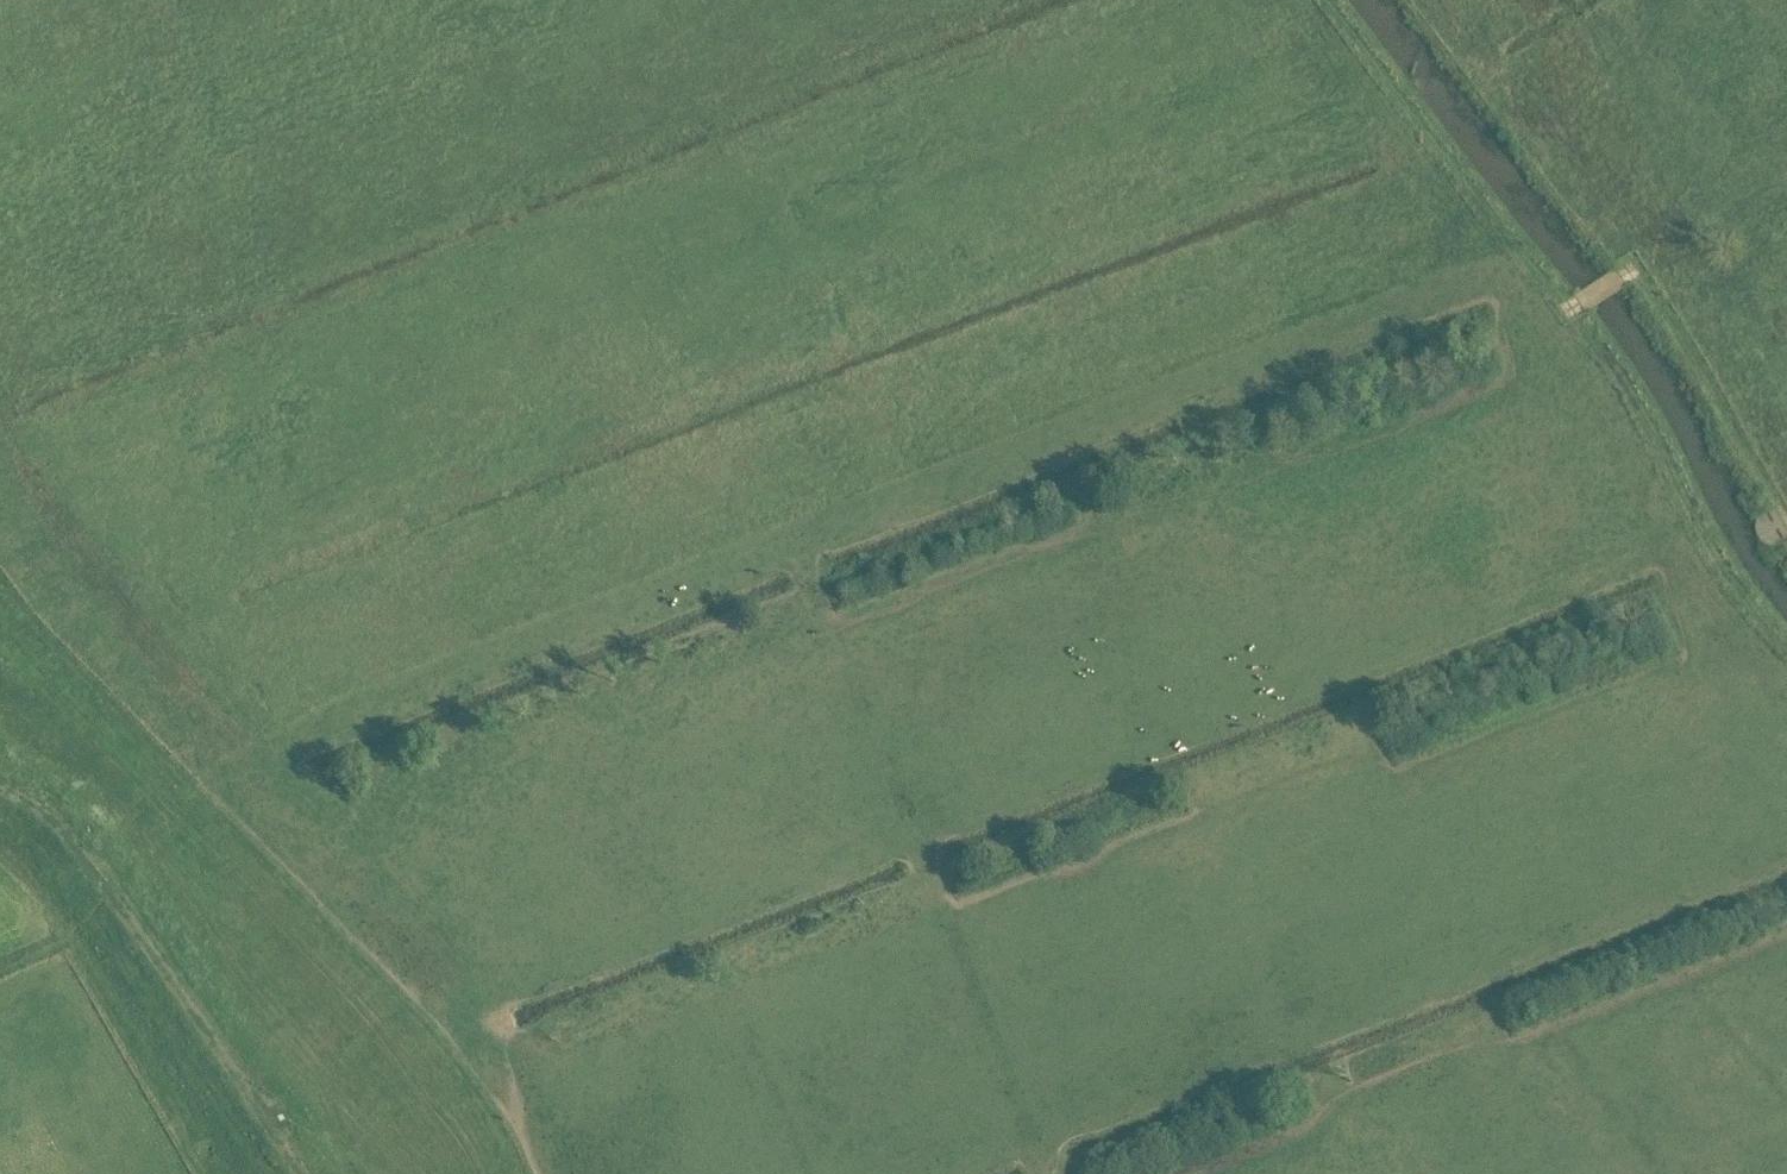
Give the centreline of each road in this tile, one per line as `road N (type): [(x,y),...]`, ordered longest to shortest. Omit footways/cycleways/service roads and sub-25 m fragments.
road 1 (track): [(304,1173),(71,832),(0,778)]

